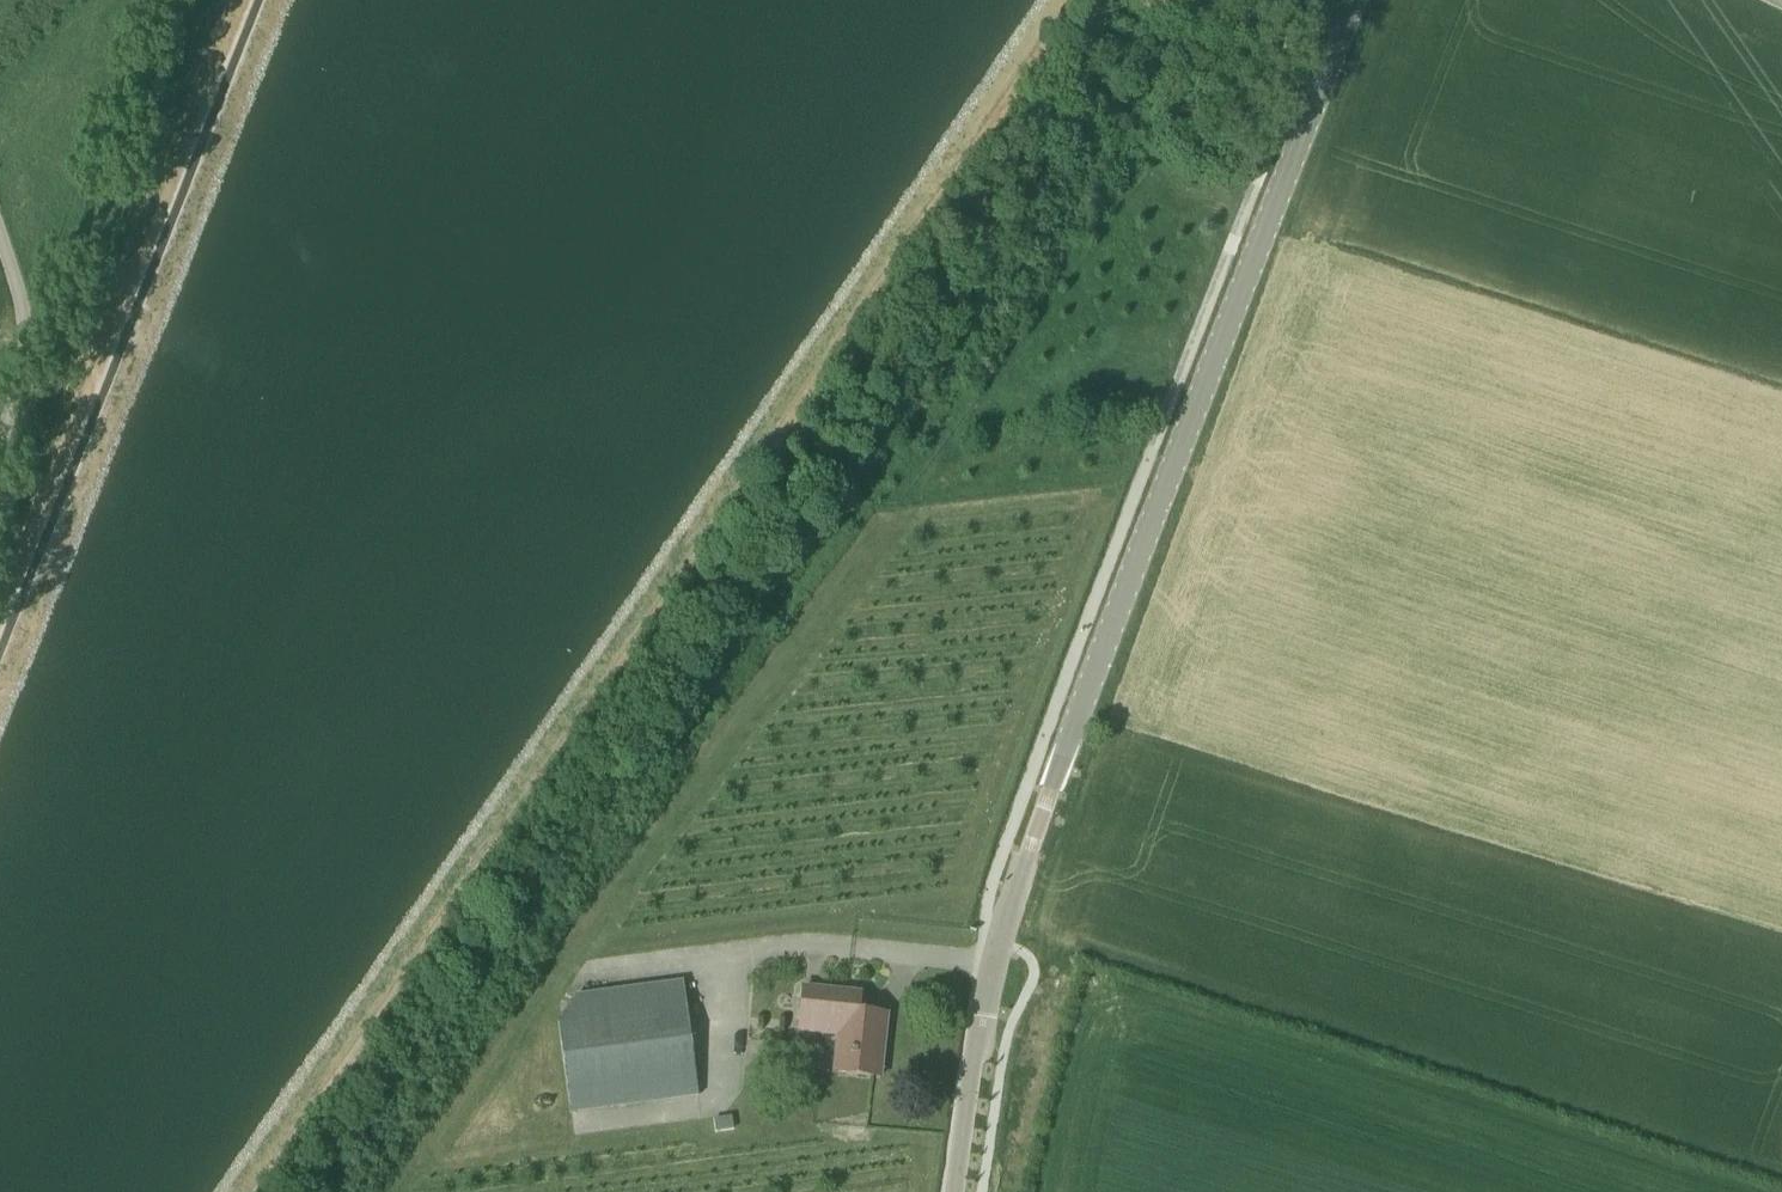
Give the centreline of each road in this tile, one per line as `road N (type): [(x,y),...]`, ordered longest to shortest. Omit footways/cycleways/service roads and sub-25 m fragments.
road 1 (tertiary): [(962,1191),(999,941),(1185,421),(1355,0)]
road 2 (unclassified): [(0,232),(28,316),(0,437)]

